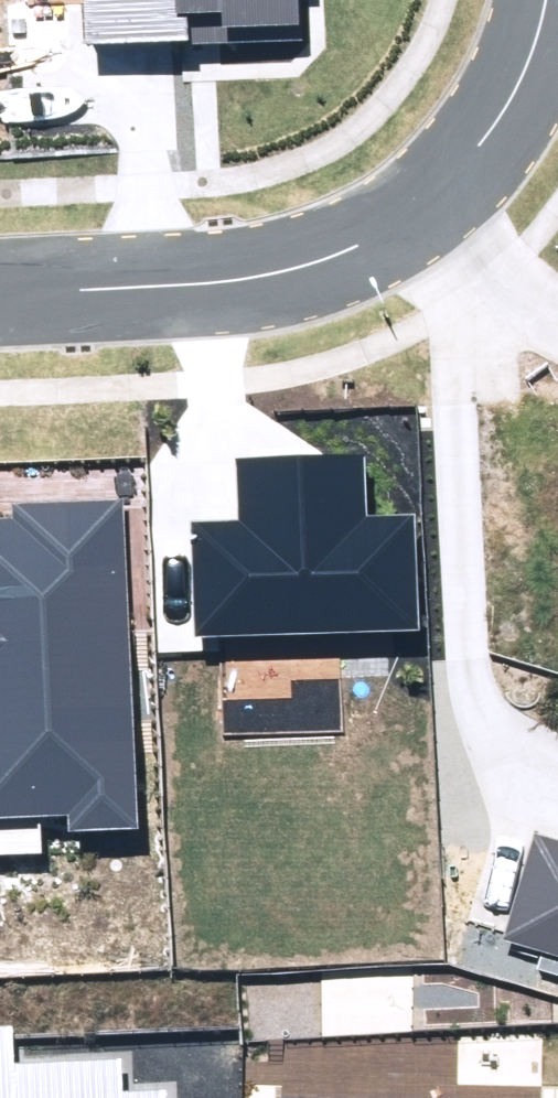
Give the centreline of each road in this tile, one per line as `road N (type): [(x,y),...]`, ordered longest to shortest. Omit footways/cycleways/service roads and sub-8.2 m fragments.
road 1 (residential): [(0,280),(216,270),(389,232)]
road 2 (residential): [(389,232),(513,104),(544,0)]
road 3 (residential): [(389,232),(557,319)]

